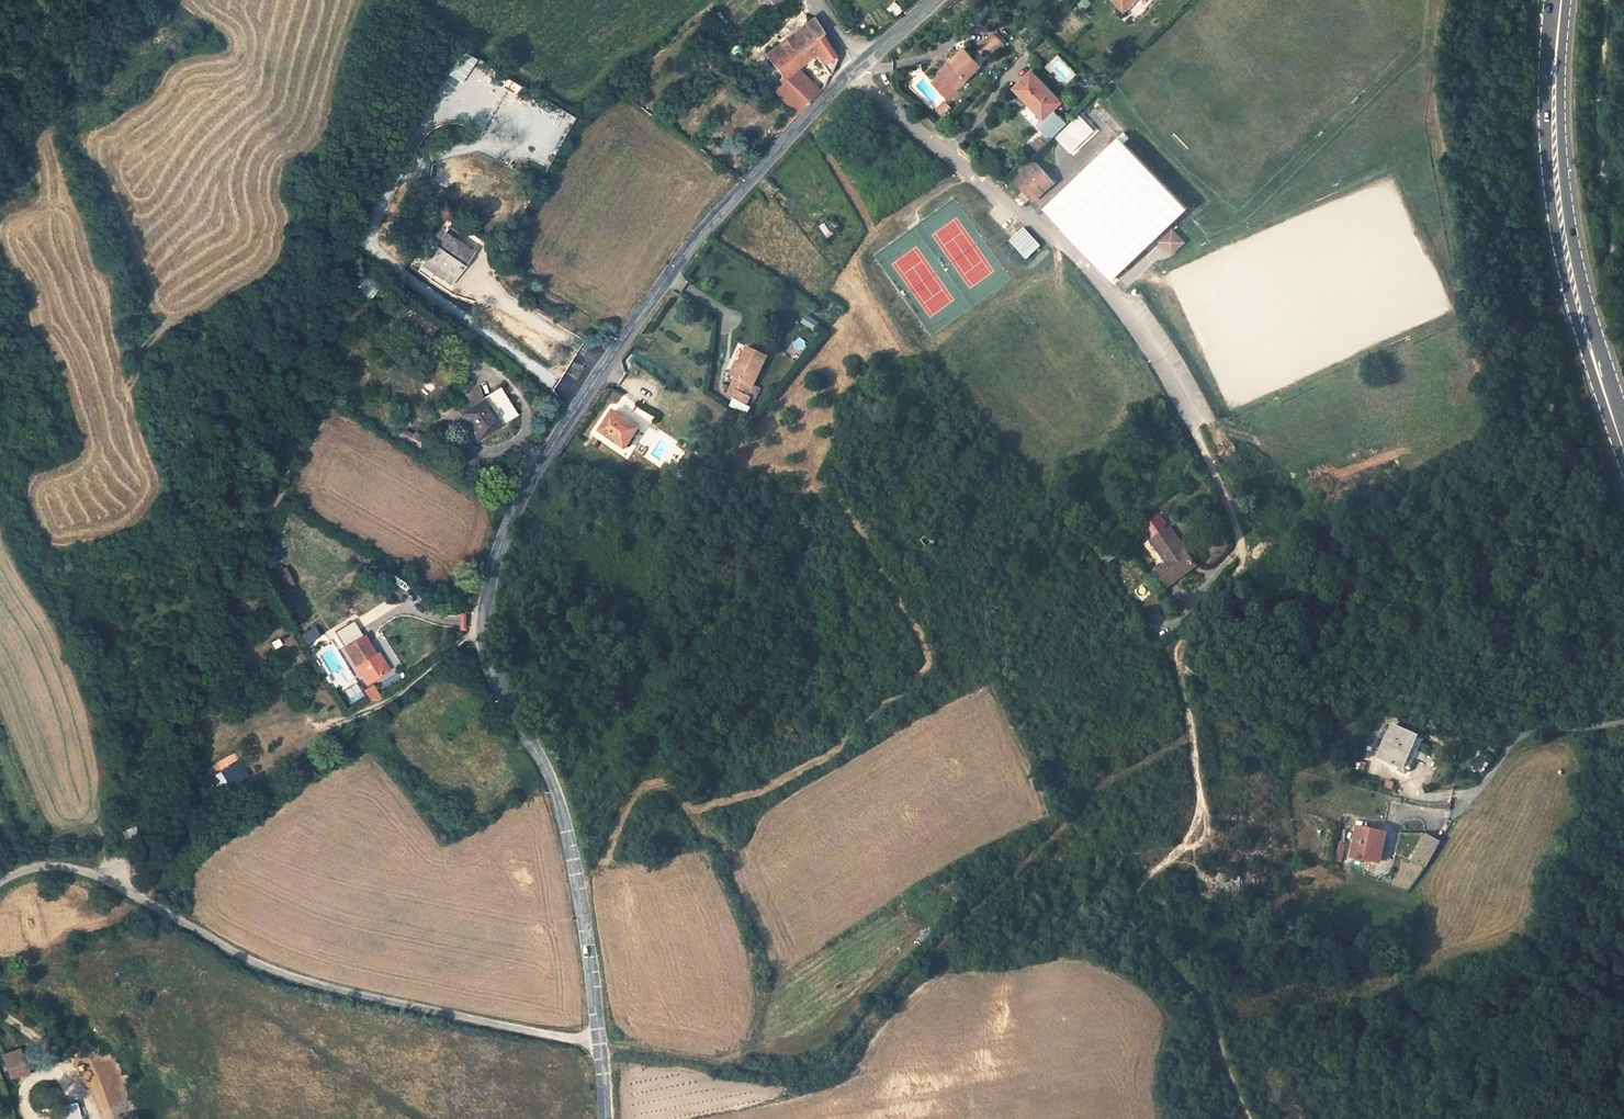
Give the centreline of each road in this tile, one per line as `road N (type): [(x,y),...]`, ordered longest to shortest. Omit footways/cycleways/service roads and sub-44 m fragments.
road 1 (unclassified): [(599,1042),(556,796),(492,667),(482,626),(492,566),(536,469),(612,353),(694,241),(851,74)]
road 2 (track): [(1190,421),(1239,529),(1242,564),(1184,639),(1179,662),(1203,808),(1134,901),(1147,936),(1207,1000),(1250,1118)]
road 3 (track): [(1192,739),(1138,758),(1093,789),(824,1064),(773,1071),(599,1042)]
road 4 (unclassified): [(599,1042),(277,974),(88,872),(34,865),(0,883)]
road 5 (unclassified): [(1190,421),(1100,282),(851,74)]
road 6 (primary): [(1623,458),(1595,378),(1554,196),(1561,0)]
road 7 (track): [(173,846),(326,754),(482,626)]
road 8 (track): [(1510,739),(1378,704),(1349,708),(1304,743),(1280,746),(1179,662)]

